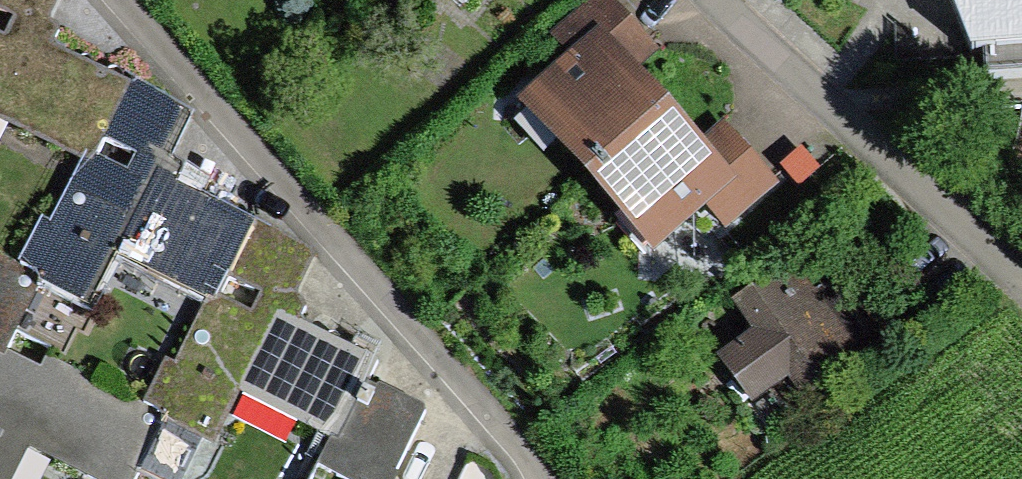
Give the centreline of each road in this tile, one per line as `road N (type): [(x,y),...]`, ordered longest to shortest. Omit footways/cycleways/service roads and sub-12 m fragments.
road 1 (residential): [(527,478),(103,0)]
road 2 (residential): [(1021,279),(720,0)]

